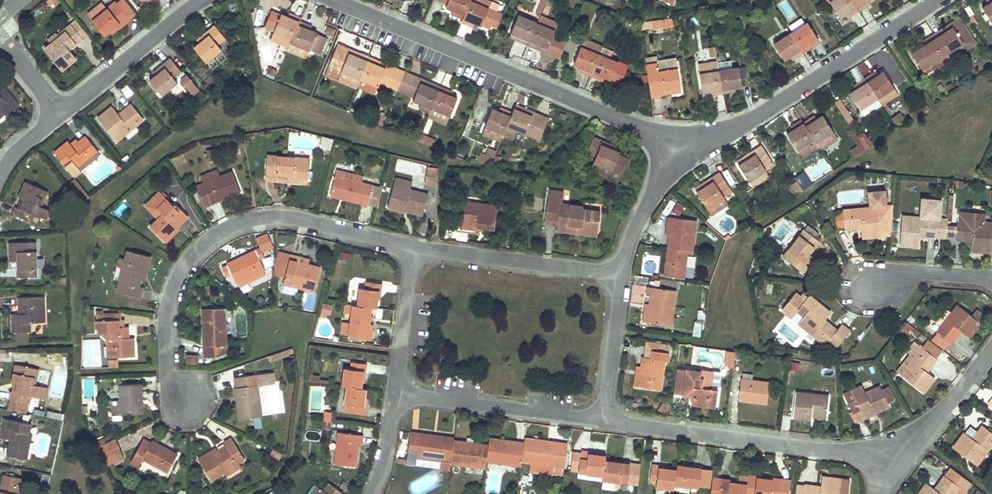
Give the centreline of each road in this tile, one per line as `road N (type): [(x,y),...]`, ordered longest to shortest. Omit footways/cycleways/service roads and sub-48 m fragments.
road 1 (residential): [(186,402),(168,376),(167,309),(184,266),(212,238),(242,222),(293,218),(414,248)]
road 2 (residential): [(330,0),(685,141)]
road 3 (residential): [(604,422),(902,461)]
road 4 (residential): [(685,141),(730,131),(938,0)]
road 5 (residential): [(395,393),(604,422)]
road 6 (residential): [(414,248),(622,274)]
road 7 (residential): [(60,114),(201,0)]
road 8 (residential): [(604,422),(622,274)]
road 9 (residential): [(622,274),(635,228),(685,141)]
road 10 (residential): [(395,393),(414,248)]
road 11 (residential): [(902,461),(991,347)]
road 12 (residential): [(991,279),(923,274),(873,285)]

